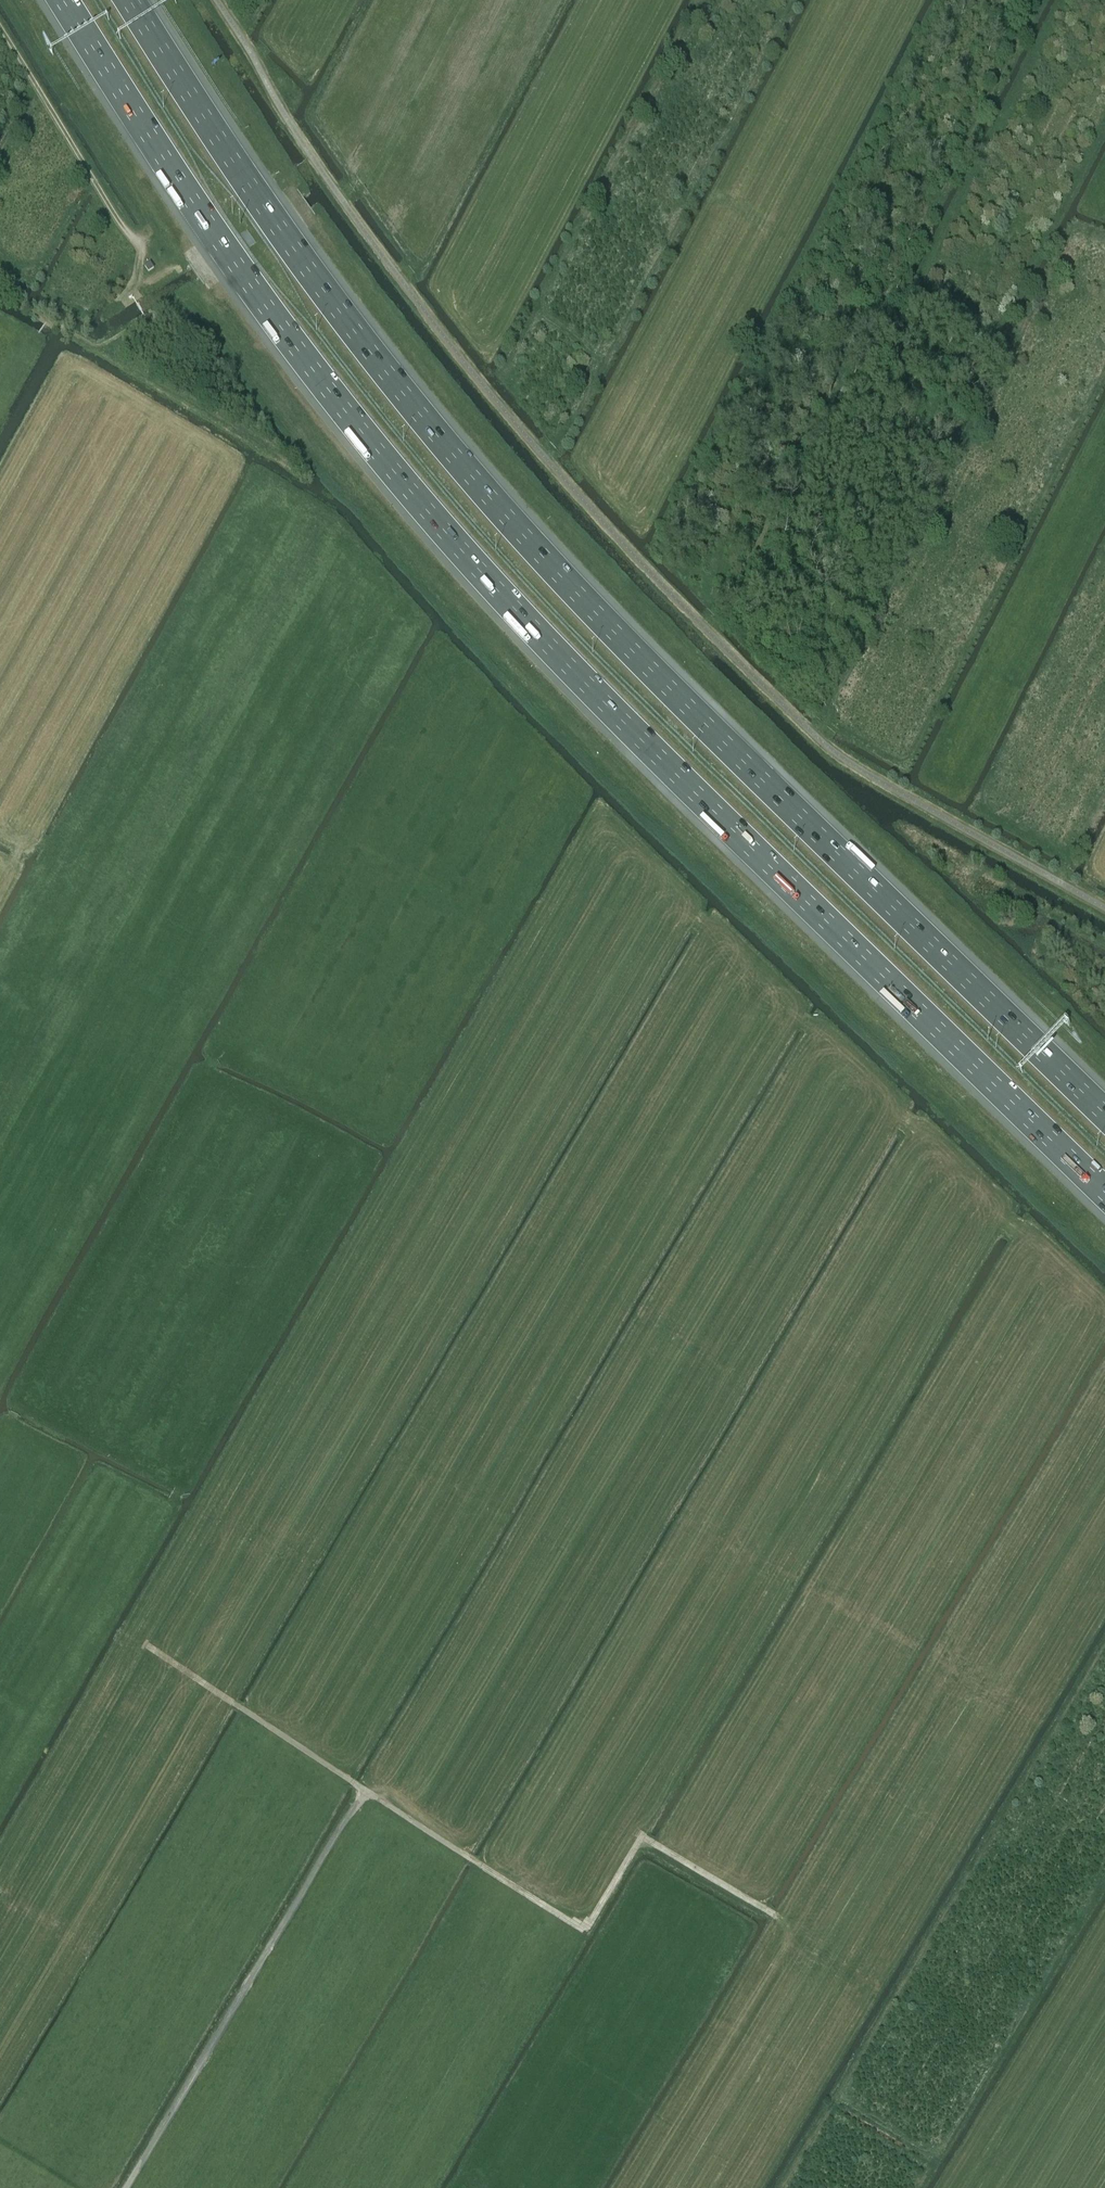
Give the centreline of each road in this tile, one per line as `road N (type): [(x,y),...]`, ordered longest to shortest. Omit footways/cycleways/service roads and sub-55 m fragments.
road 1 (motorway): [(62,0),(281,332),(473,564),(1104,1193)]
road 2 (motorway): [(1104,1114),(628,648),(515,526),(330,301),(130,0)]
road 3 (track): [(0,29),(142,248),(135,291)]

